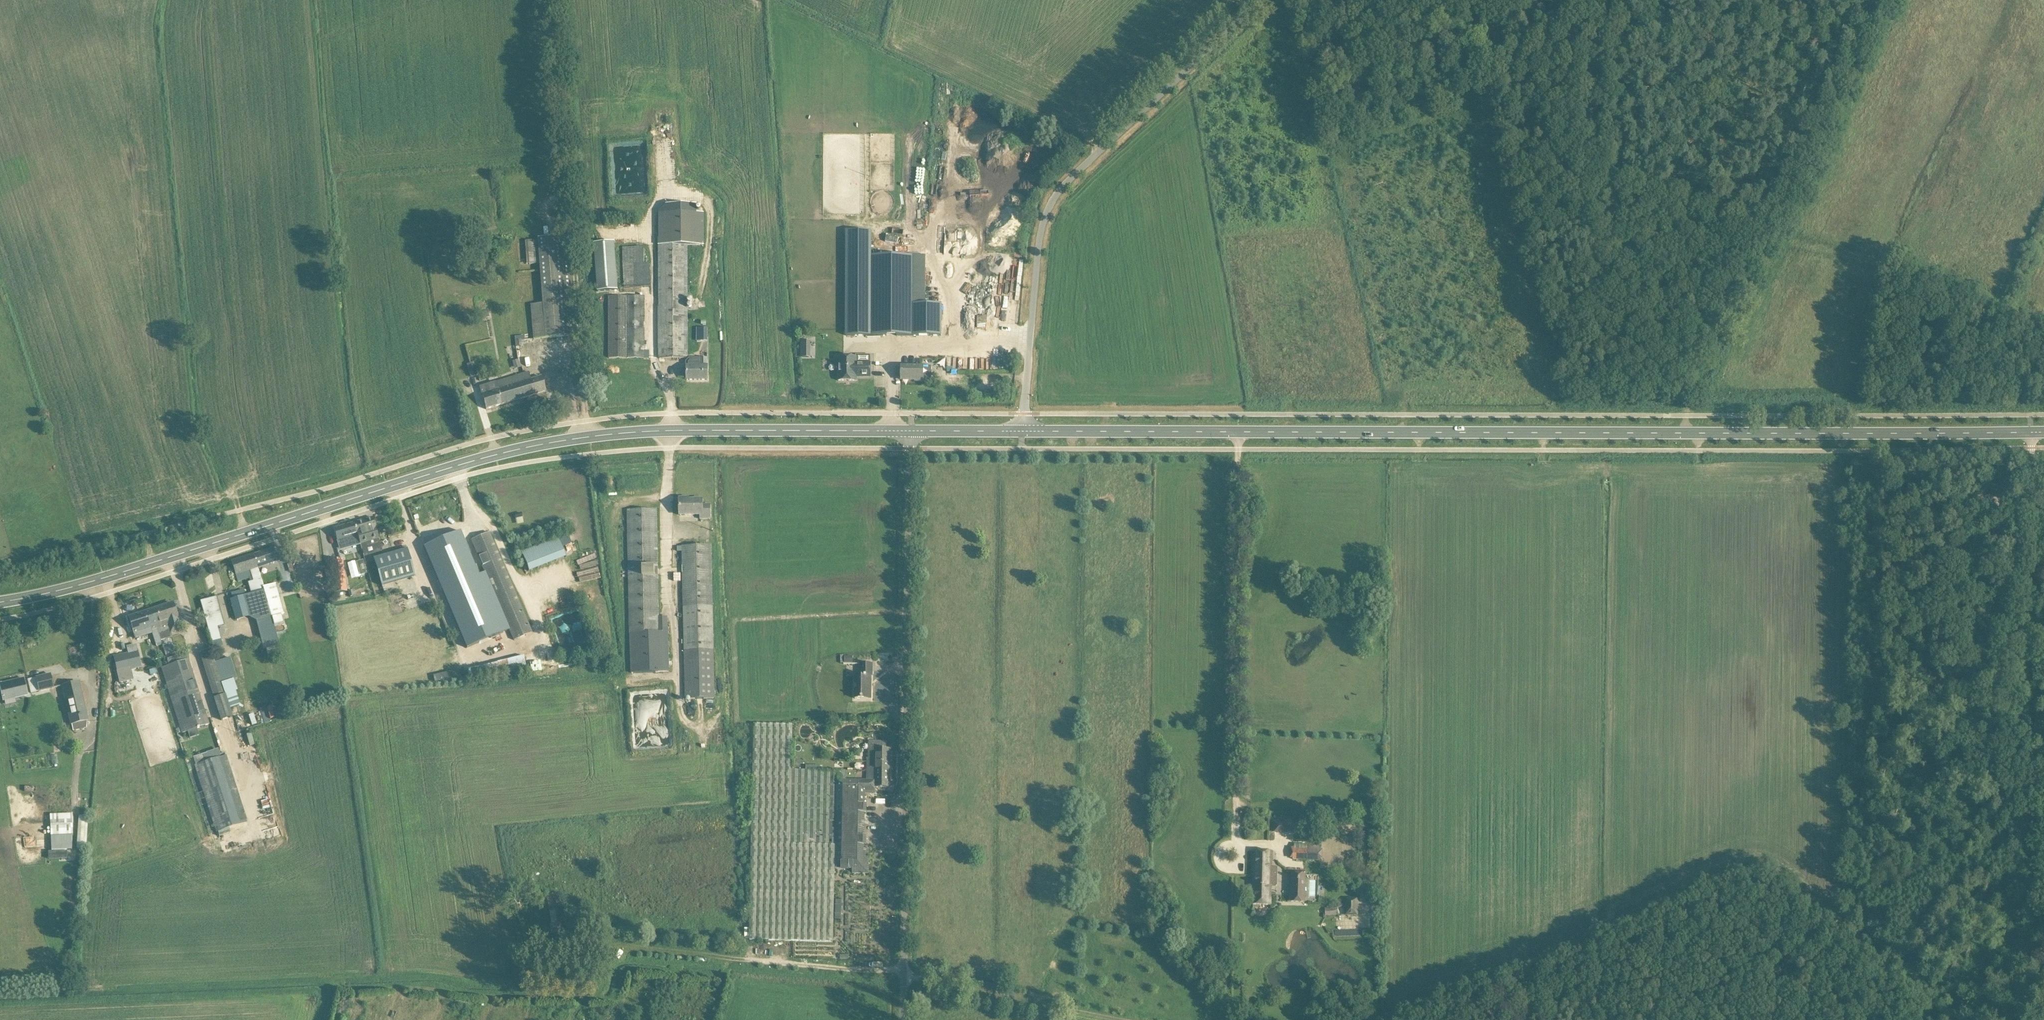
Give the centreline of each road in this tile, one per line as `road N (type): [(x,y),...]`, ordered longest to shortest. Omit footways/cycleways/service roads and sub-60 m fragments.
road 1 (secondary): [(0,601),(105,577),(550,443),(668,430),(912,431)]
road 2 (secondary): [(1248,431),(2043,431)]
road 3 (unclassified): [(906,977),(912,431)]
road 4 (unclassified): [(1024,433),(1040,247),(1052,207),(1263,0)]
road 5 (track): [(2043,957),(2030,950),(2032,480)]
road 6 (track): [(557,0),(590,436)]
road 7 (unclassified): [(1246,807),(1248,431)]
road 8 (unclassified): [(906,977),(634,956)]
road 9 (track): [(906,977),(1129,1019)]
road 10 (secondary): [(1024,433),(1248,431)]

